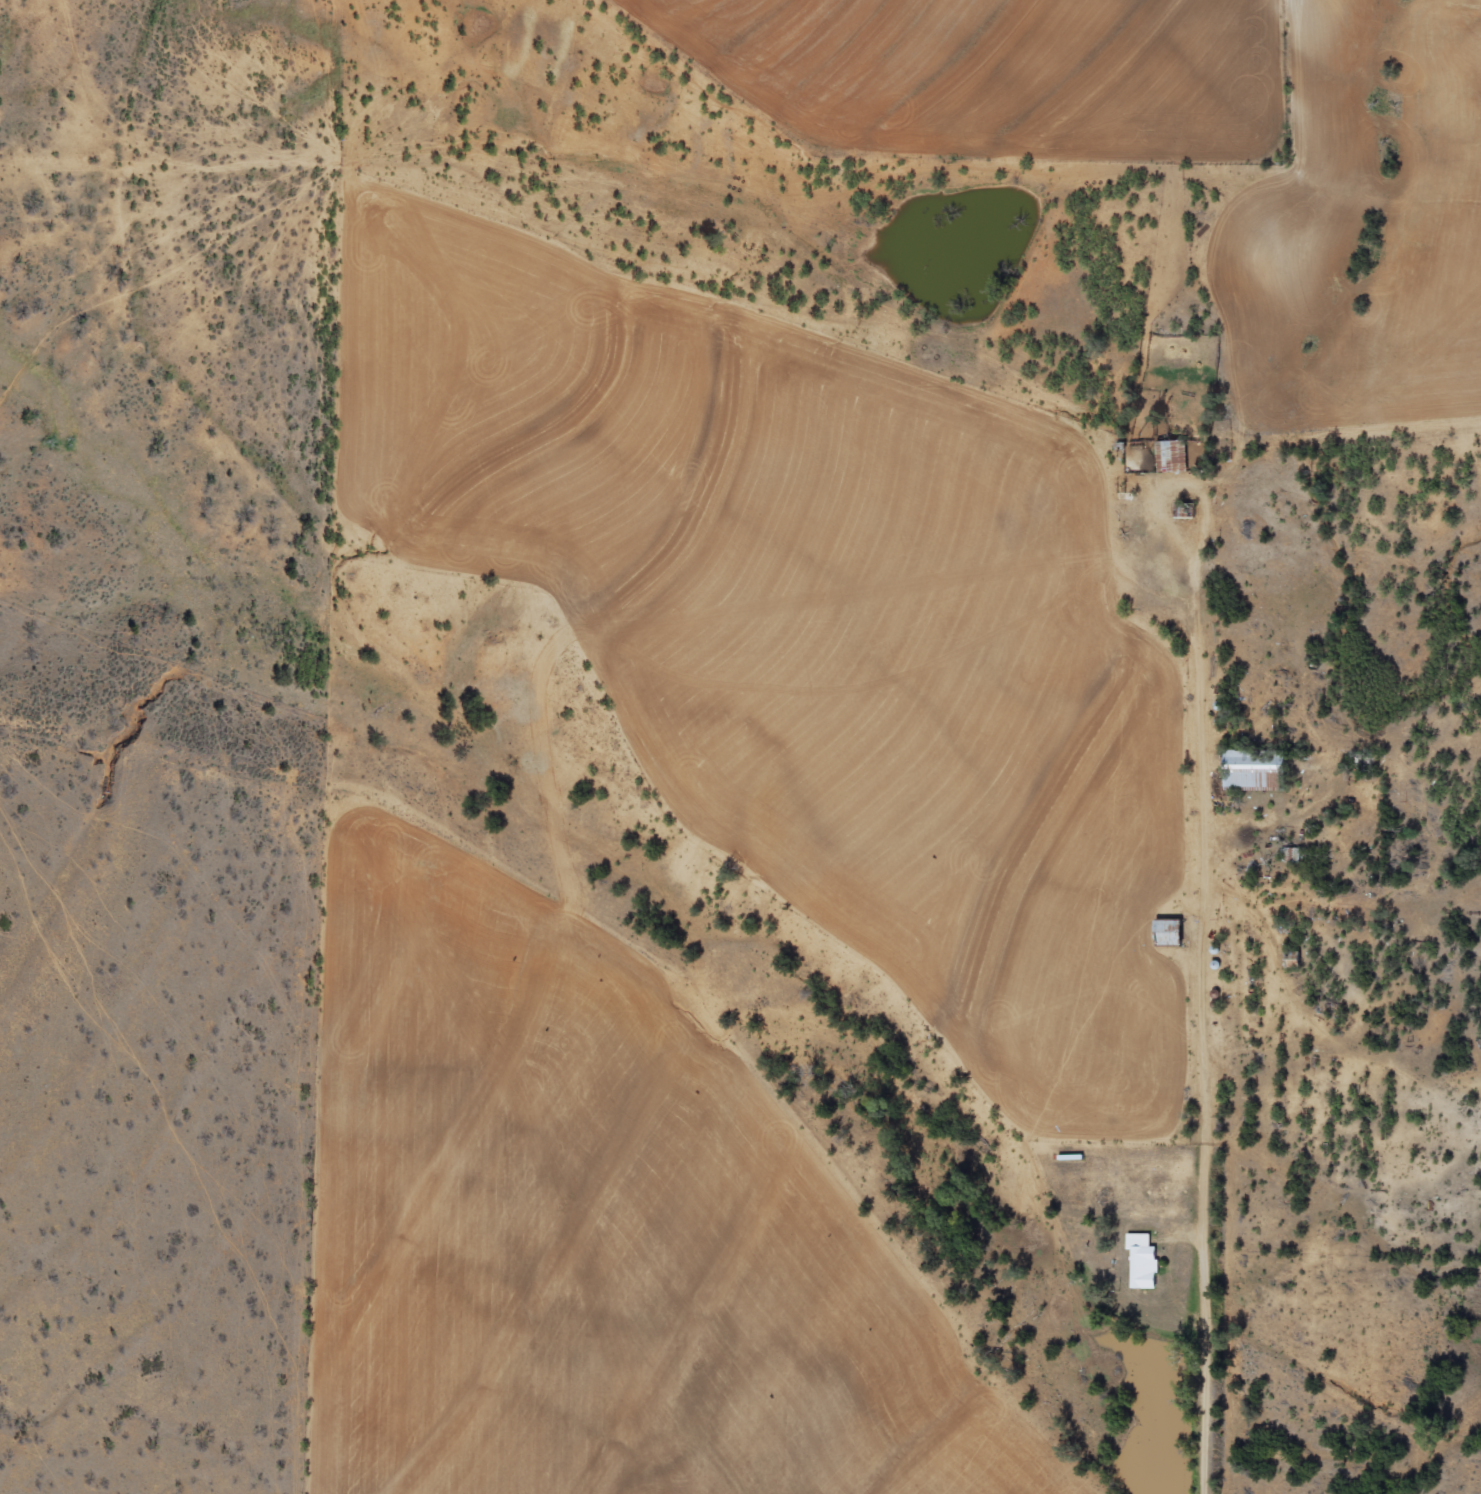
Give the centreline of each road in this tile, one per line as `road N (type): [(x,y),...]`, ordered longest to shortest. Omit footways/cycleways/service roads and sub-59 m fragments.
road 1 (residential): [(1206,1493),(1200,585),(1236,262),(1304,81),(1305,0)]
road 2 (residential): [(1200,585),(1054,566)]

